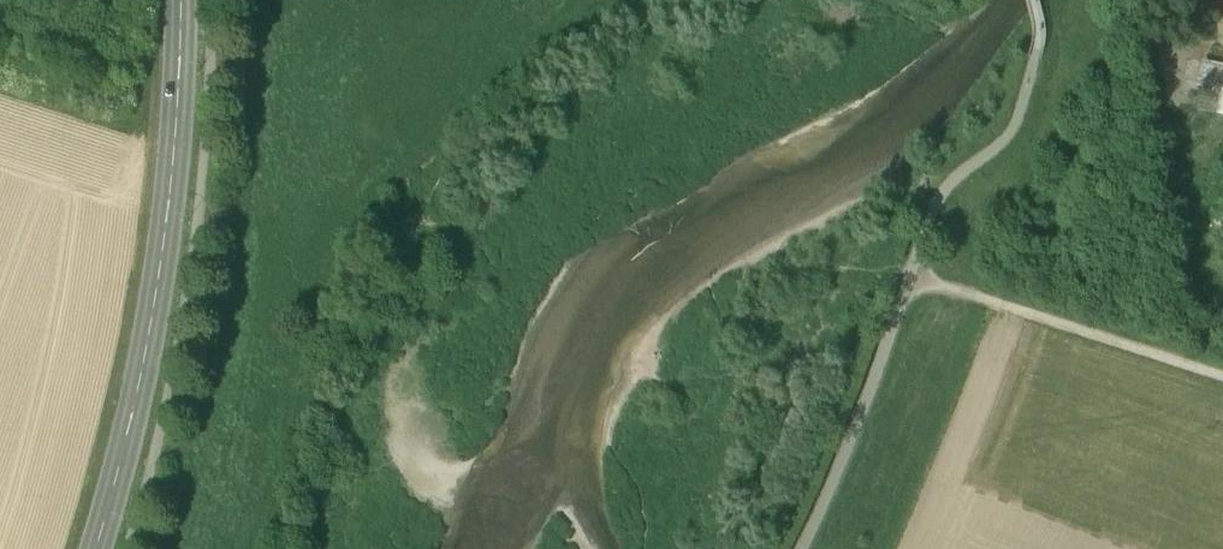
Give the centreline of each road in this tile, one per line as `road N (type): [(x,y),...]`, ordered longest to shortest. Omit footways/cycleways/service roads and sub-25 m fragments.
road 1 (track): [(1033,0),(1039,37),(1012,128),(943,192),(801,548)]
road 2 (tertiary): [(181,0),(169,210),(151,327),(97,548)]

